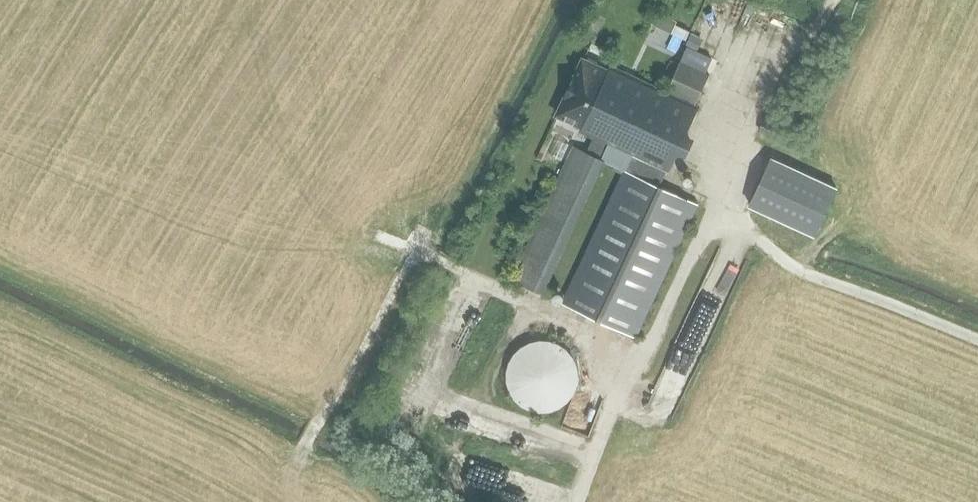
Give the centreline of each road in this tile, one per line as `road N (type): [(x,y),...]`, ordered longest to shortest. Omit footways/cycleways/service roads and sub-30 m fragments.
road 1 (track): [(389,241),(649,355),(698,249),(722,226),(728,159),(787,28)]
road 2 (track): [(722,226),(758,236),(809,275),(977,340)]
road 3 (track): [(427,233),(306,447)]

